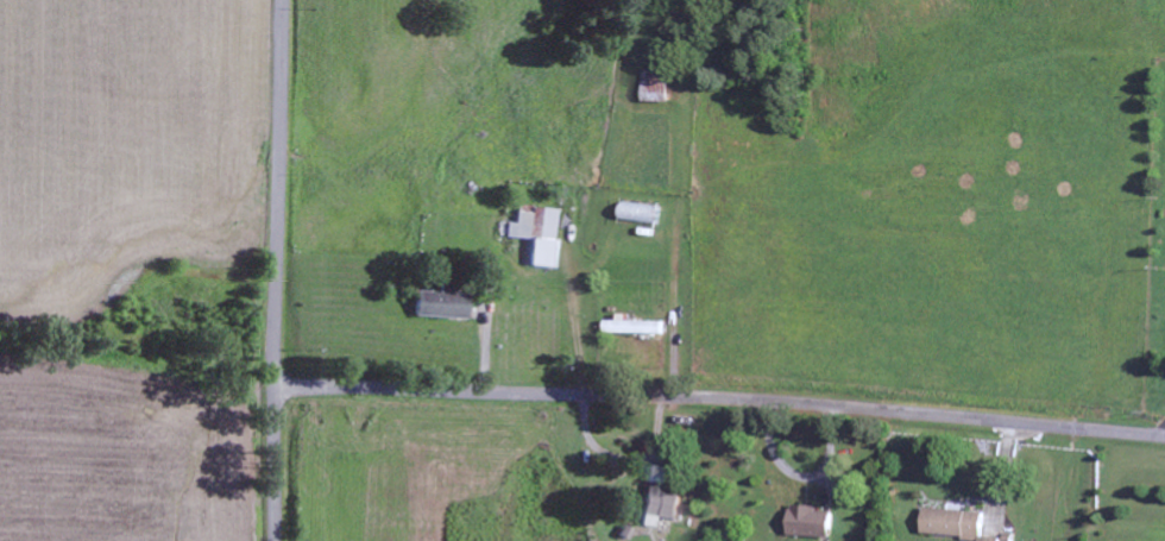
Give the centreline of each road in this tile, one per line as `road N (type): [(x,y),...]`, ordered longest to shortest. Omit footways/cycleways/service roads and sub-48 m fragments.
road 1 (residential): [(275,386),(726,401),(1164,437)]
road 2 (residential): [(274,540),(280,0)]

